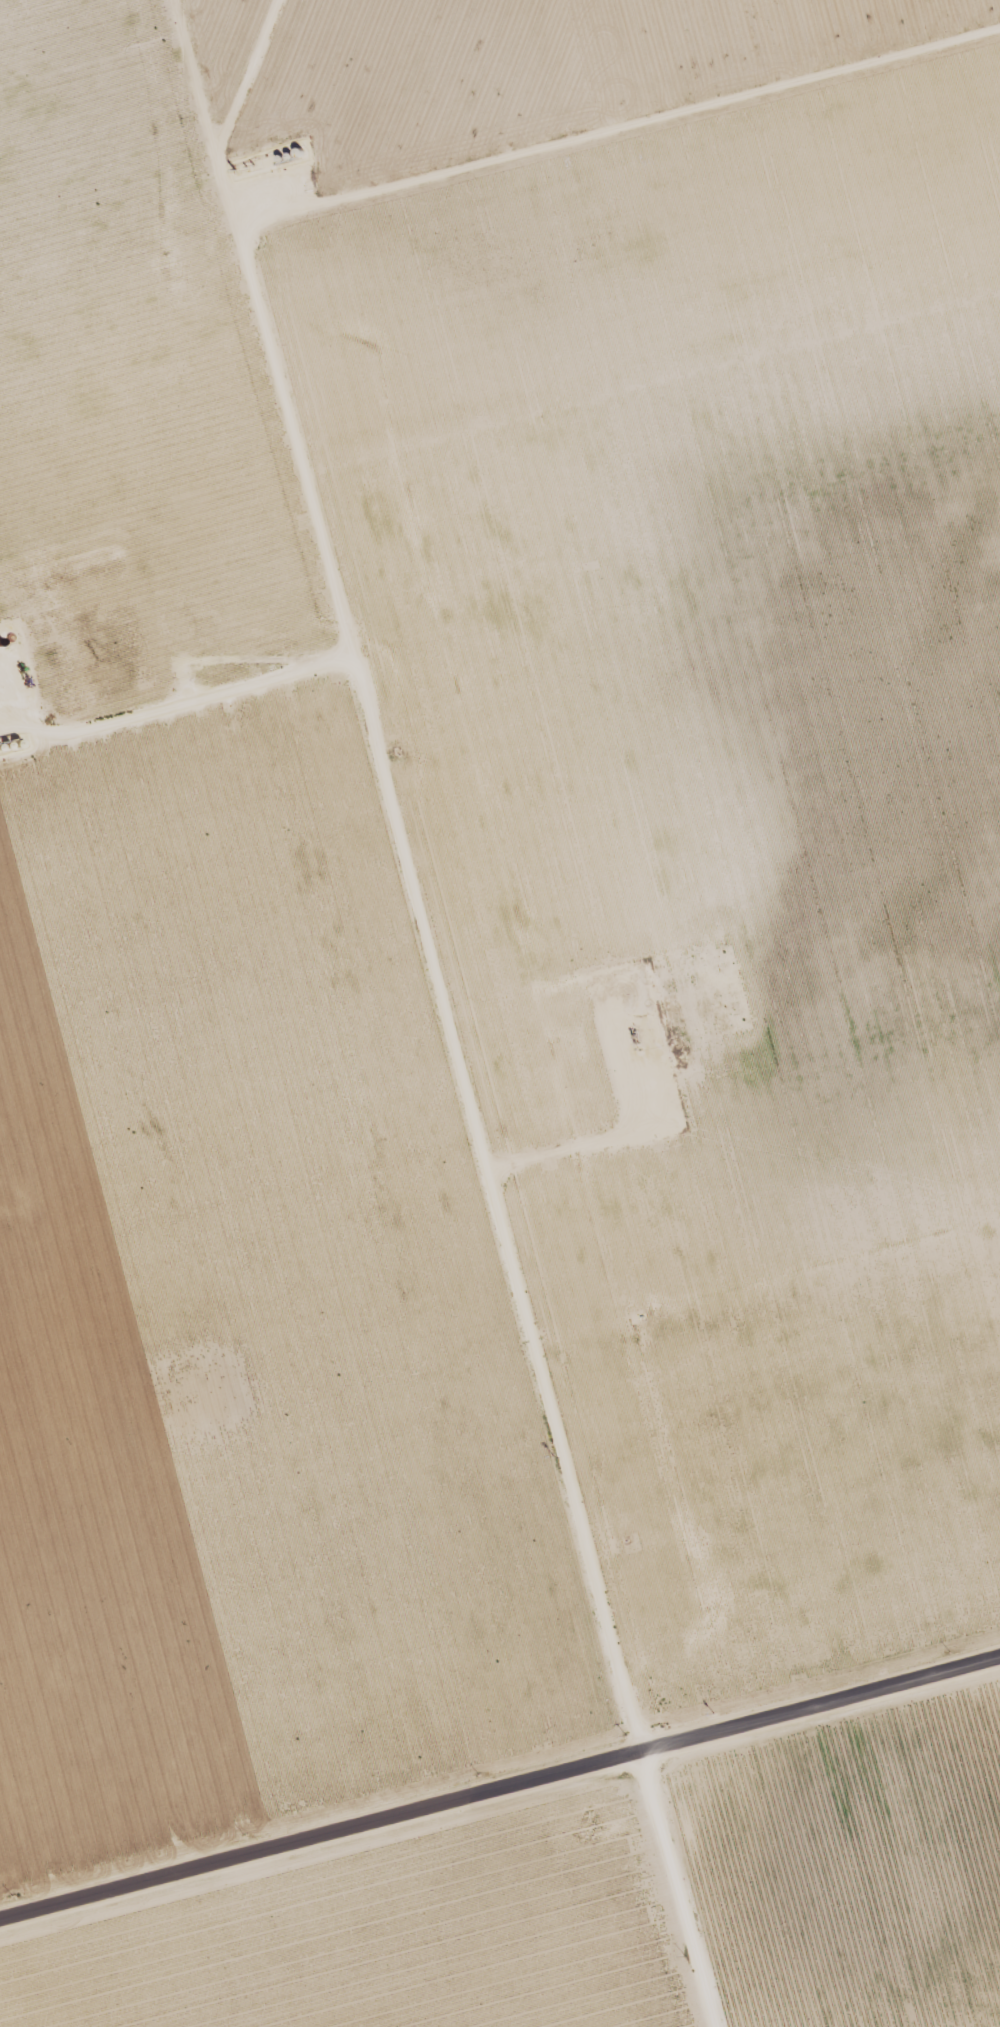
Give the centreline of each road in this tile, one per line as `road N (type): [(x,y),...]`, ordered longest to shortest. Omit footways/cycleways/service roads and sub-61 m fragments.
road 1 (residential): [(0,1909),(999,1658)]

